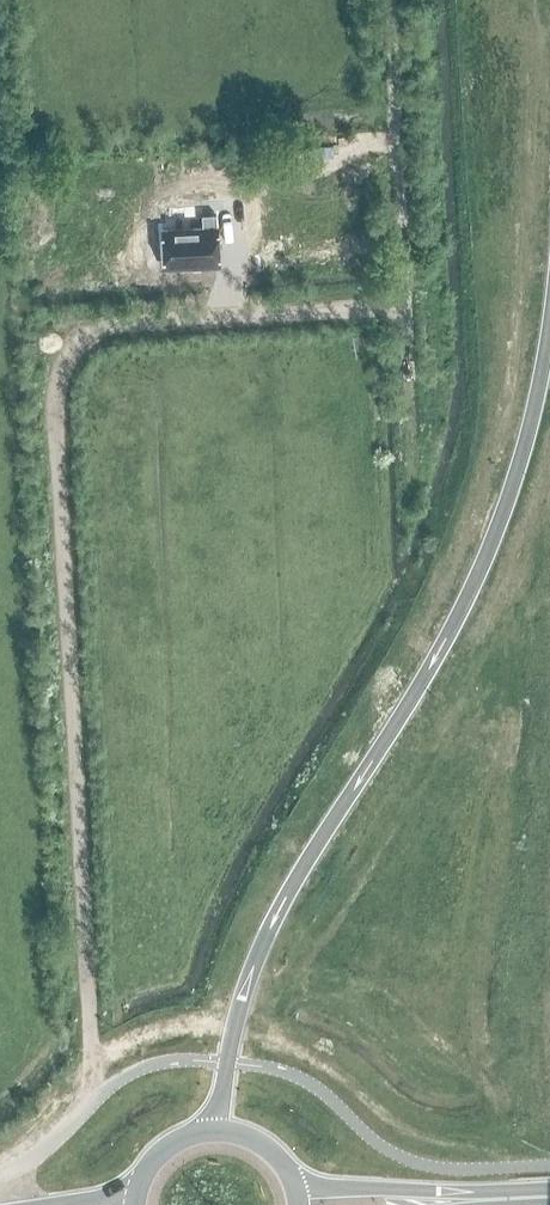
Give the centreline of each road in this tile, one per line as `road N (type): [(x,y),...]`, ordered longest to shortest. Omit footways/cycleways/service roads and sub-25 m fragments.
road 1 (track): [(95,1099),(58,402),(73,357),(117,323),(356,305),(400,294),(391,0)]
road 2 (trunk): [(549,326),(500,525),(428,673),(258,952),(214,1132)]
road 3 (tertiary): [(450,1202),(295,1185)]
road 4 (unclassified): [(95,1099),(42,1154),(0,1176)]

